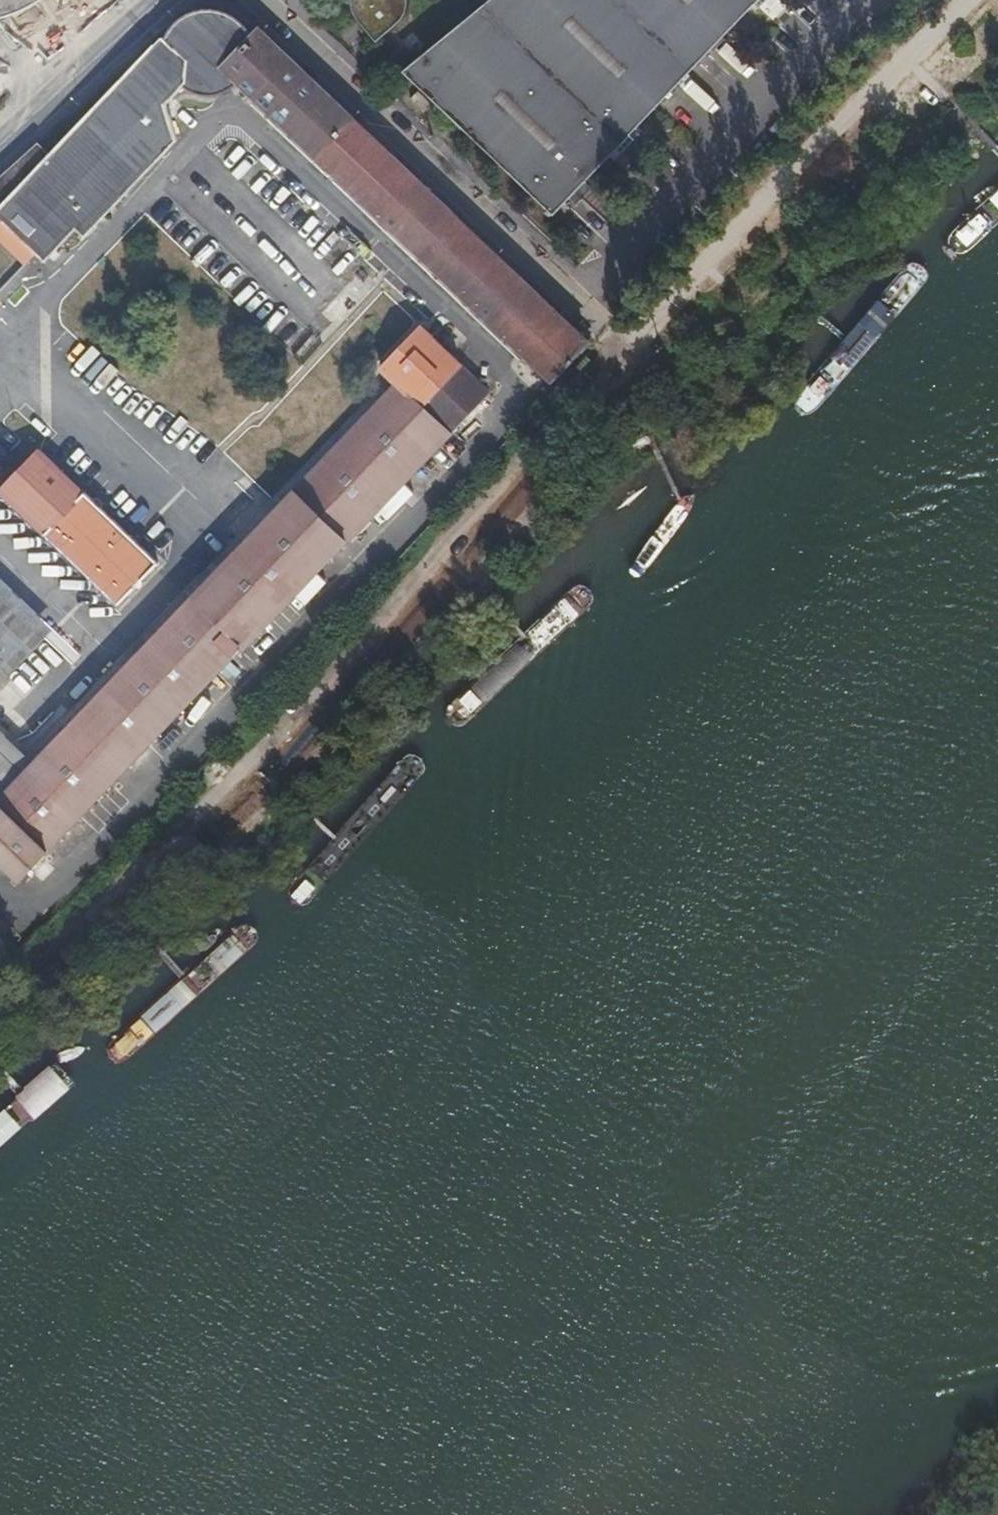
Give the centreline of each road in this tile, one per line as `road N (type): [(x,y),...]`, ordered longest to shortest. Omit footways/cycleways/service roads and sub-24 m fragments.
road 1 (residential): [(254,0),(646,372)]
road 2 (tertiary): [(168,0),(0,148)]

